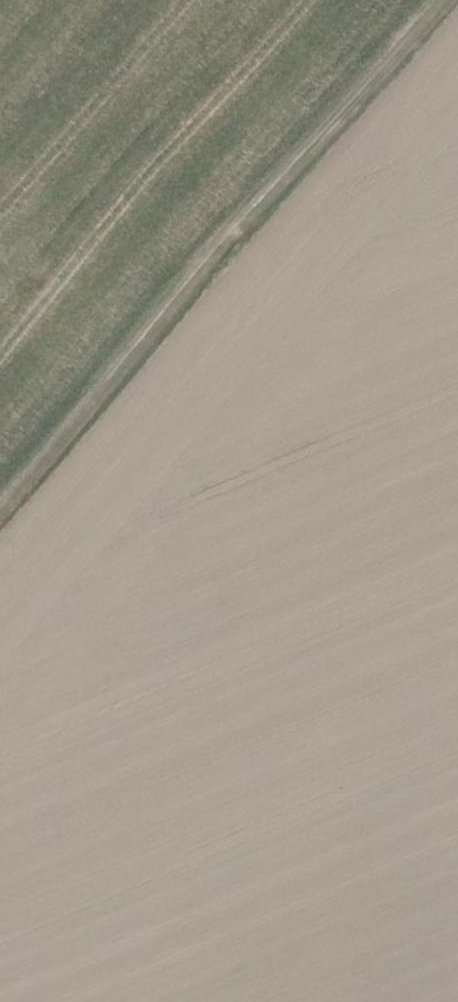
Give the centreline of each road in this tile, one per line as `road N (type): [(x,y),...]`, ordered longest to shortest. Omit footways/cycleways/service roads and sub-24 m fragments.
road 1 (track): [(454,0),(0,528)]

